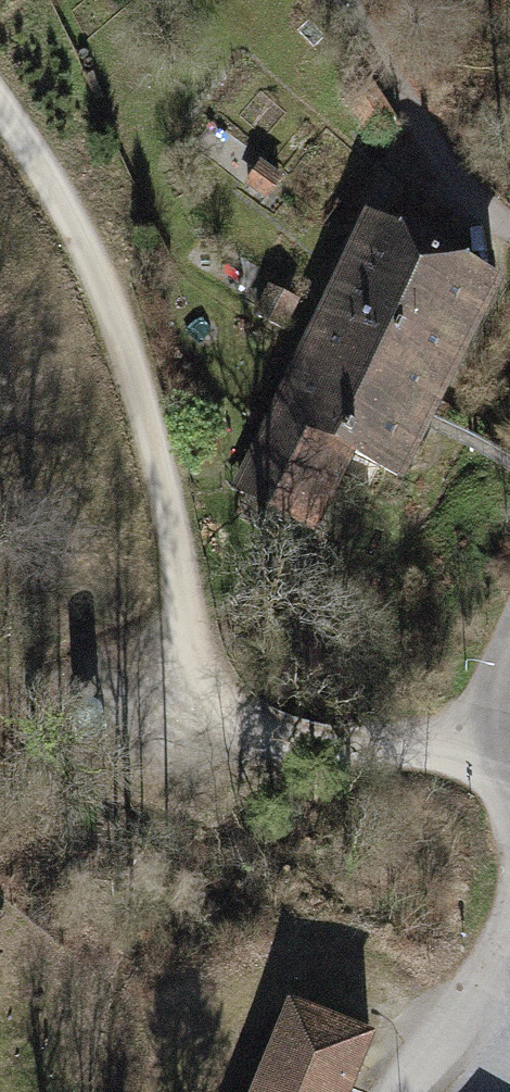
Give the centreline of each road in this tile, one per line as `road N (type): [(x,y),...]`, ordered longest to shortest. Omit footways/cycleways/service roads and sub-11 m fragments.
road 1 (track): [(490,747),(402,743),(323,752),(259,740),(212,696),(201,677),(163,463),(130,350),(77,225),(0,102)]
road 2 (track): [(509,226),(454,178),(347,0)]
road 3 (residential): [(509,921),(497,967),(461,1023),(392,1091)]
road 4 (residential): [(509,665),(488,730),(509,779)]

